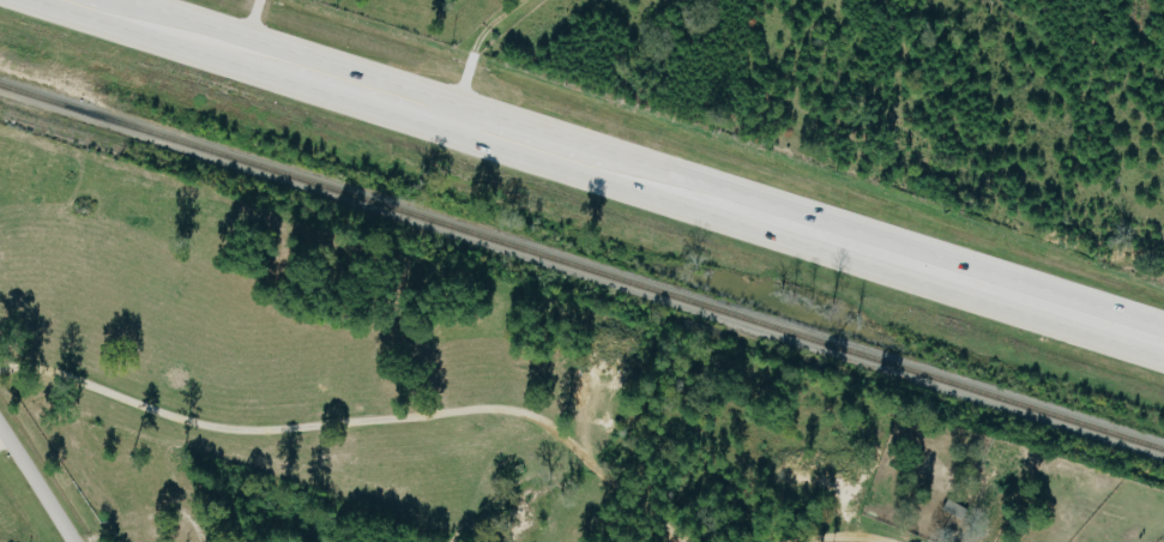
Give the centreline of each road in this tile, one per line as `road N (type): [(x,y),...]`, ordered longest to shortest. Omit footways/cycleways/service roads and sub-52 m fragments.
road 1 (primary): [(94,0),(1163,335)]
road 2 (residential): [(964,272),(970,0)]
road 3 (residential): [(72,541),(0,426)]

